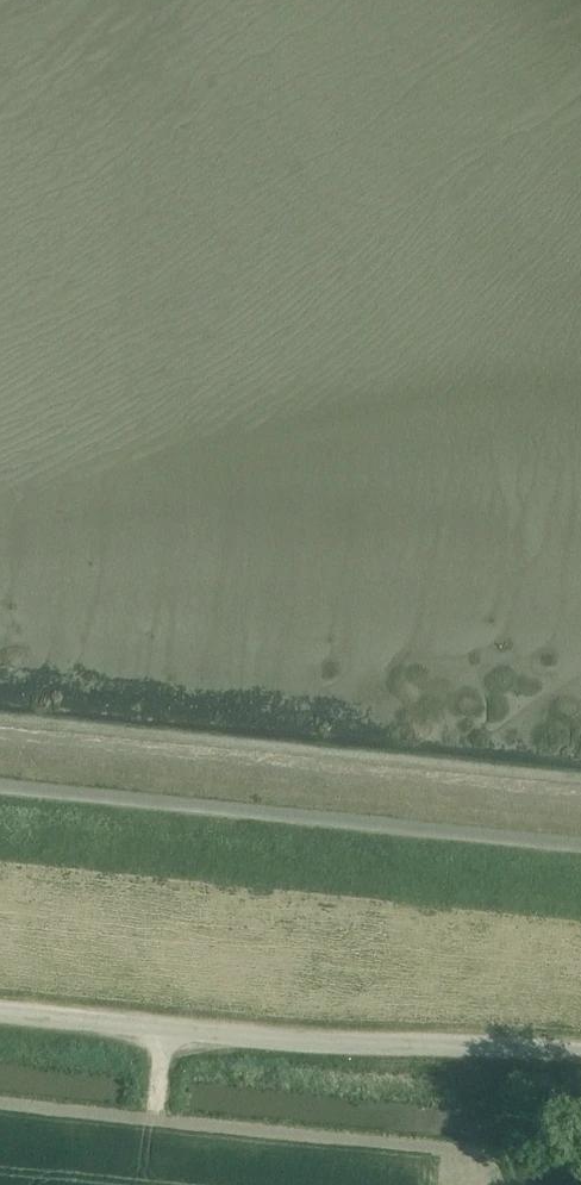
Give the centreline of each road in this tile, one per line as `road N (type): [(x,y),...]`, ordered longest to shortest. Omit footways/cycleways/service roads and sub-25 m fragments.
road 1 (unclassified): [(580,1052),(332,1041),(0,1007)]

